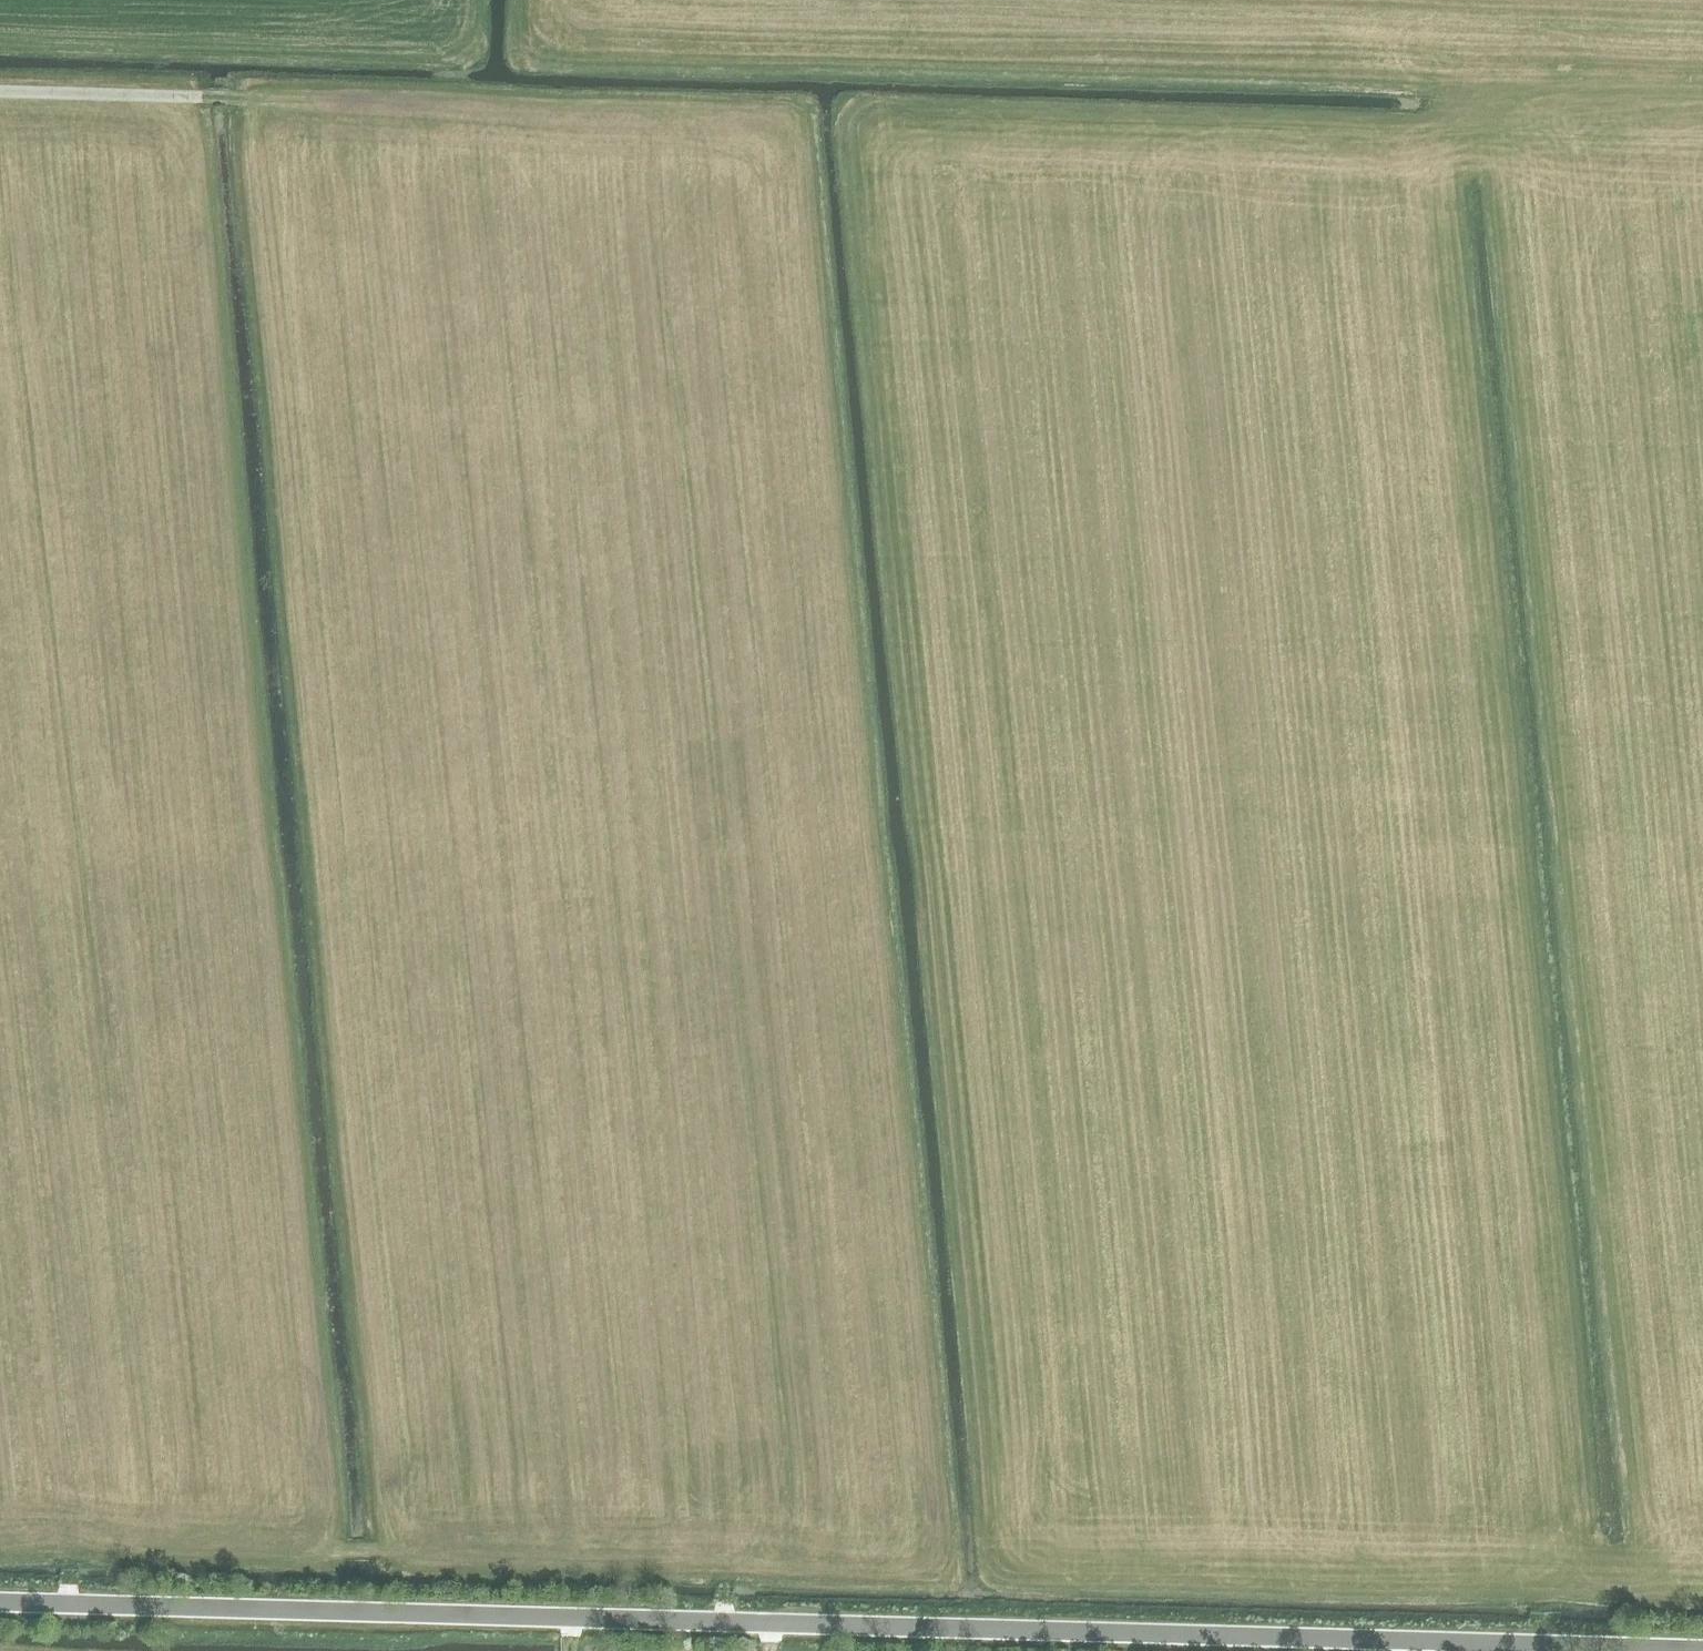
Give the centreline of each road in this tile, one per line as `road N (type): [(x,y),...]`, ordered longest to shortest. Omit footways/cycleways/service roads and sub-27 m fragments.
road 1 (tertiary): [(1702,1650),(0,1603)]
road 2 (track): [(246,99),(0,92)]

